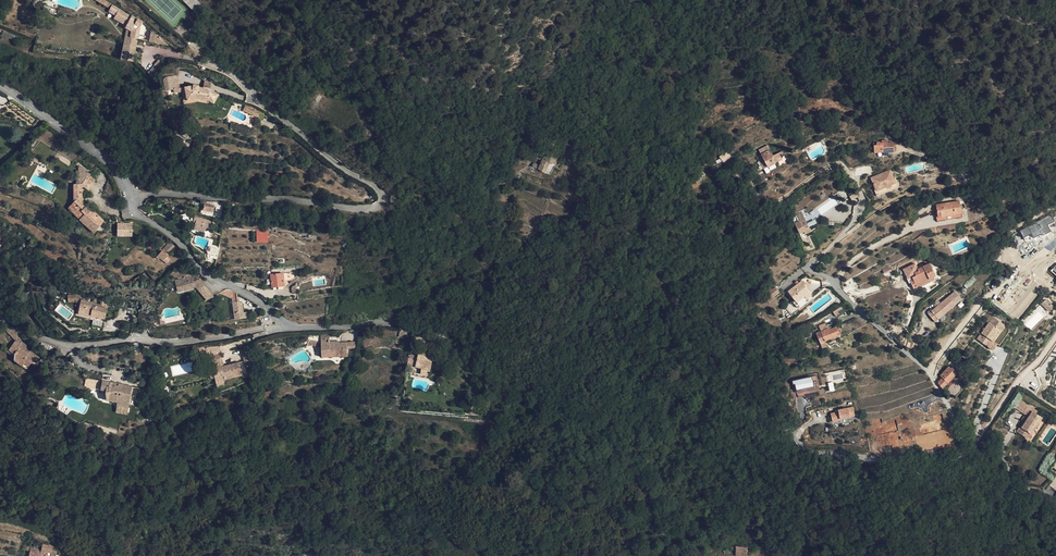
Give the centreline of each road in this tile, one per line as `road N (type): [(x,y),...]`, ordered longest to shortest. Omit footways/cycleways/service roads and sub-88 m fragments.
road 1 (residential): [(288,326),(353,330),(388,322),(443,346),(459,368),(521,381),(654,366),(780,422),(811,452),(921,474)]
road 2 (residential): [(133,202),(148,192),(295,198),(378,212),(381,188),(333,160),(233,74),(192,57)]
road 3 (residential): [(921,474),(964,450),(941,392),(809,266),(857,216),(858,184)]
road 4 (residential): [(288,326),(181,342),(68,344),(0,320)]
road 5 (residential): [(133,202),(138,215),(208,275),(288,326)]
road 6 (residential): [(0,85),(107,159),(133,202)]
road 7 (residential): [(921,474),(962,492),(978,512),(1024,489),(1055,498)]

